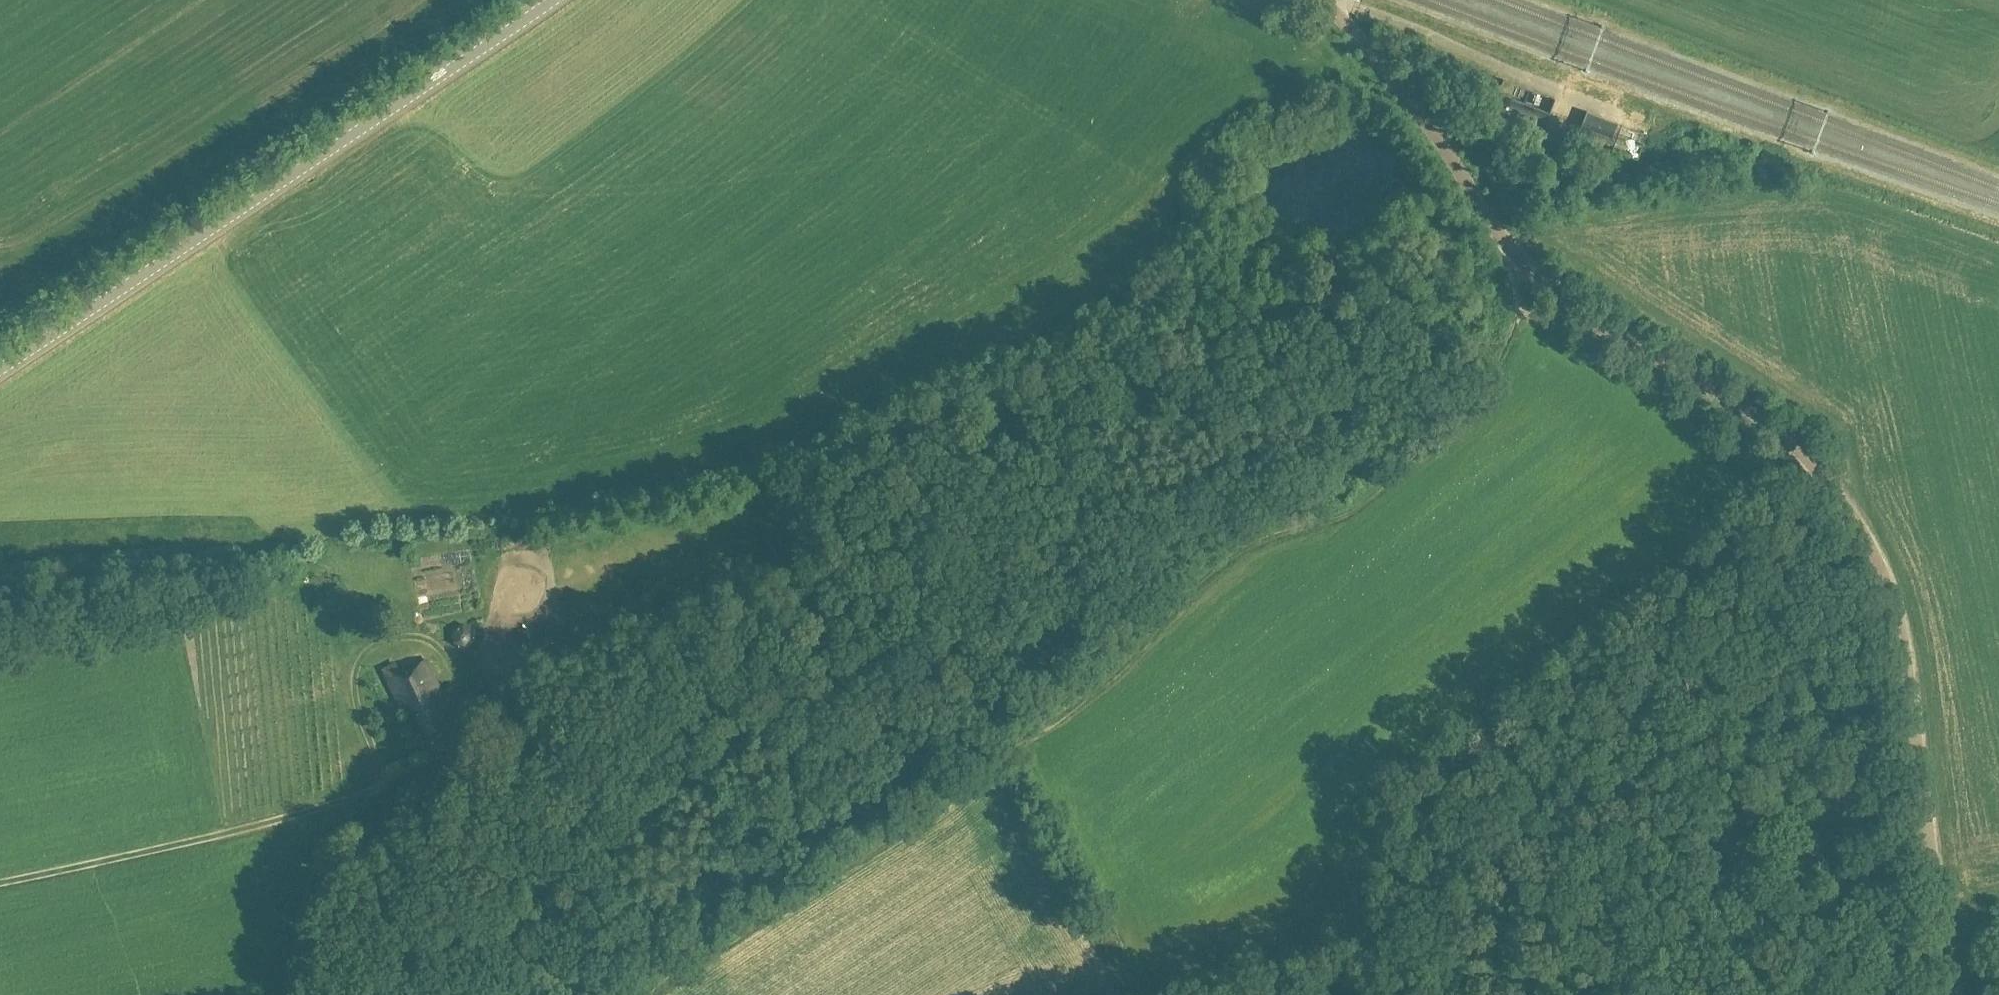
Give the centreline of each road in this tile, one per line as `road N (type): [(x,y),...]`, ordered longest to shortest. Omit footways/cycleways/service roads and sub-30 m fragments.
road 1 (unclassified): [(1951,994),(1904,691),(1861,531),(1825,476),(1764,420),(1568,304),(1516,256),(1394,76),(1322,0)]
road 2 (tertiary): [(0,365),(556,0)]
road 3 (track): [(0,880),(198,843),(433,771)]

